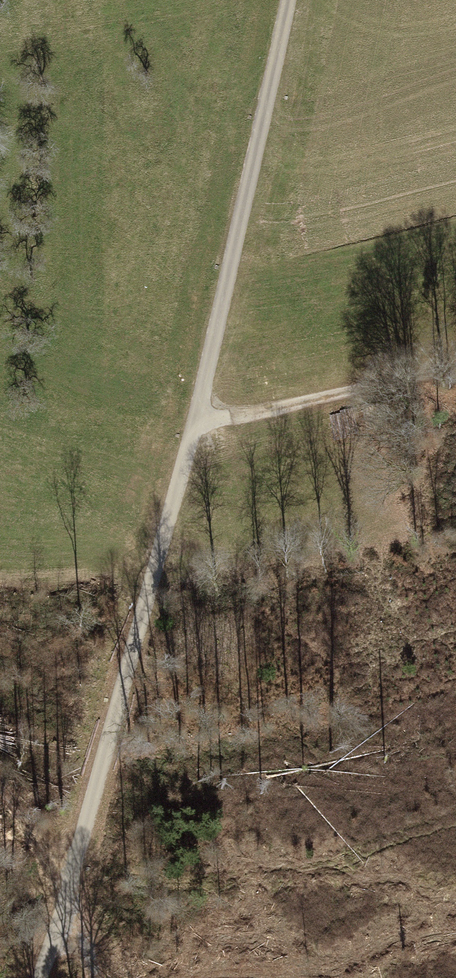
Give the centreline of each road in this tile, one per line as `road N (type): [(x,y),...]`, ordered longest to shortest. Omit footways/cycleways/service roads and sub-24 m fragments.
road 1 (track): [(287,0),(196,422),(40,977)]
road 2 (track): [(455,371),(196,422)]
road 3 (track): [(177,490),(119,468),(0,469)]

